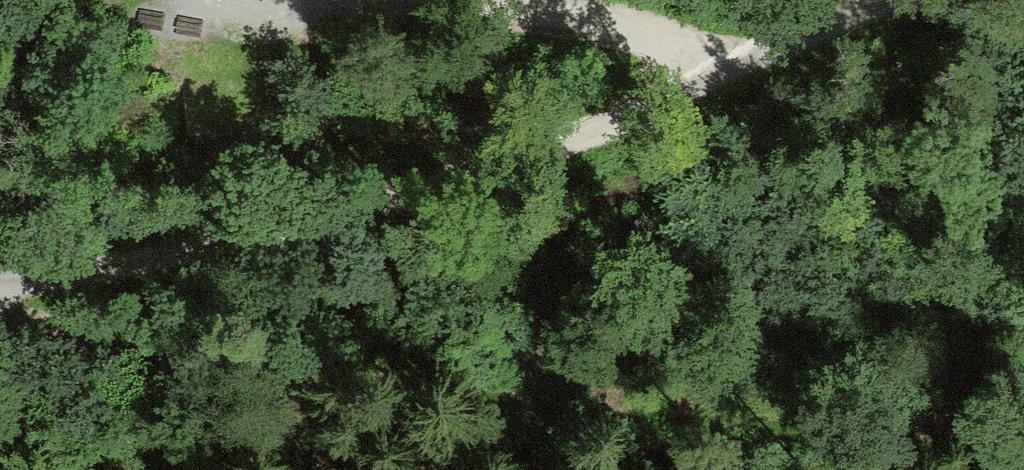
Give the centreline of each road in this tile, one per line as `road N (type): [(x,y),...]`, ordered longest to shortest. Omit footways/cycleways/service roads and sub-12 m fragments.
road 1 (track): [(884,0),(495,173),(167,264),(0,276)]
road 2 (track): [(737,64),(420,0)]

